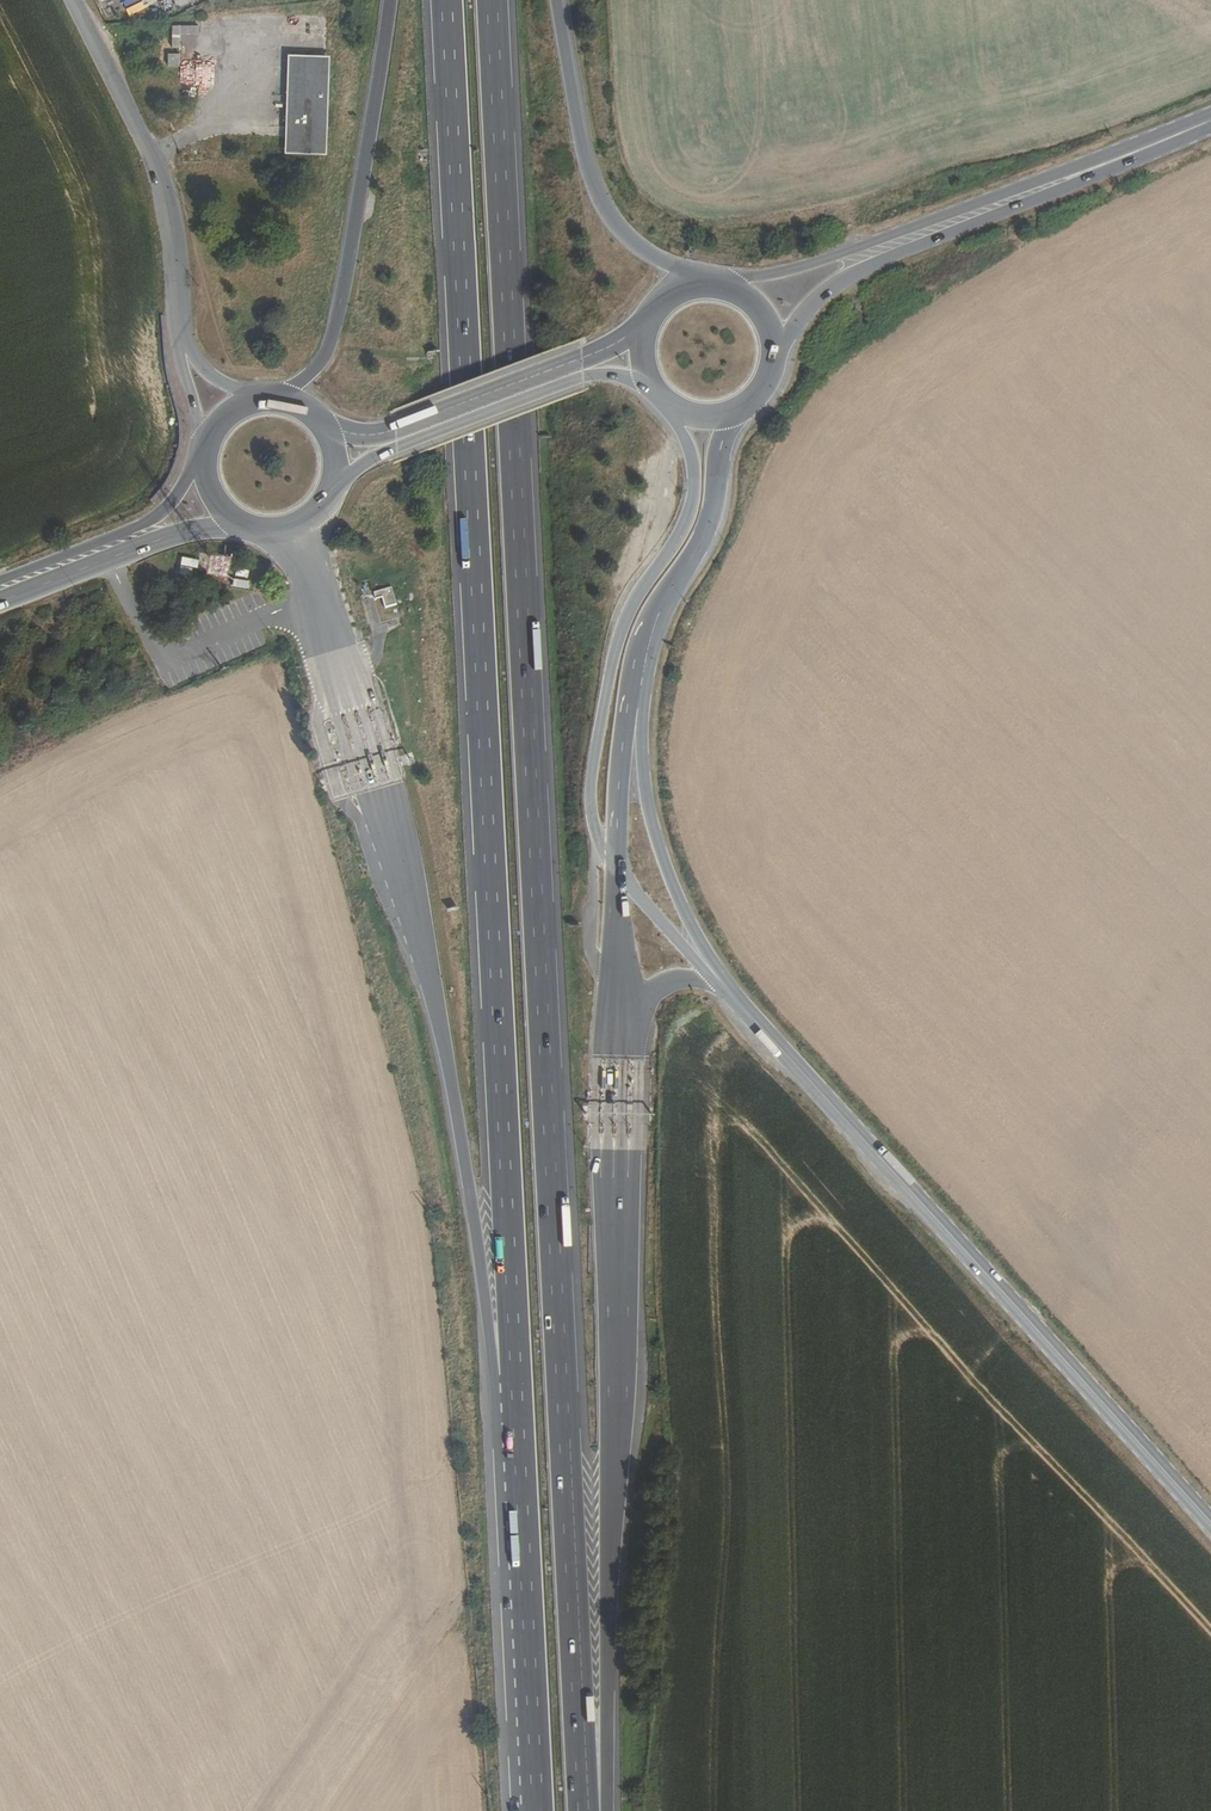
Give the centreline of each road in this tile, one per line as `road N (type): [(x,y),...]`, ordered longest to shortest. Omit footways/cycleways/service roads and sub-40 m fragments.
road 1 (motorway): [(587,1810),(497,0)]
road 2 (motorway): [(444,0),(516,1380)]
road 3 (motorway): [(294,529),(424,932),(493,1355),(516,1380)]
road 4 (motorway): [(600,1810),(609,1803),(622,1050)]
road 5 (secondary): [(1210,1524),(720,982)]
road 6 (secondary): [(673,408),(694,464),(695,501),(681,540),(629,620),(592,788),(598,836),(619,872)]
road 7 (tertiary): [(1153,144),(836,258),(715,287)]
road 8 (tertiary): [(775,355),(841,284),(1153,144)]
road 9 (motorway): [(516,1380),(532,1810)]
road 10 (motorway): [(393,0),(339,323),(318,368),(277,400)]
road 11 (tertiary): [(182,342),(174,241),(154,160),(72,0)]
road 12 (secondary): [(720,982),(672,879),(647,797),(649,638)]
road 13 (secondary): [(651,321),(387,429),(323,424)]
road 14 (motorway): [(702,287),(634,242),(596,188),(553,0)]
road 15 (secondary): [(336,483),(589,380),(653,387)]
road 16 (secondary): [(0,602),(171,536),(252,530)]
road 17 (secondary): [(649,638),(713,520),(721,454),(737,412)]
road 18 (secondary): [(205,461),(150,520),(0,581)]
road 19 (secondary): [(619,872),(628,711),(649,638)]
road 20 (motorway): [(622,1050),(619,872)]
road 21 (secondary): [(619,872),(720,982)]
road 22 (motorway): [(622,1050),(664,987),(720,982)]

